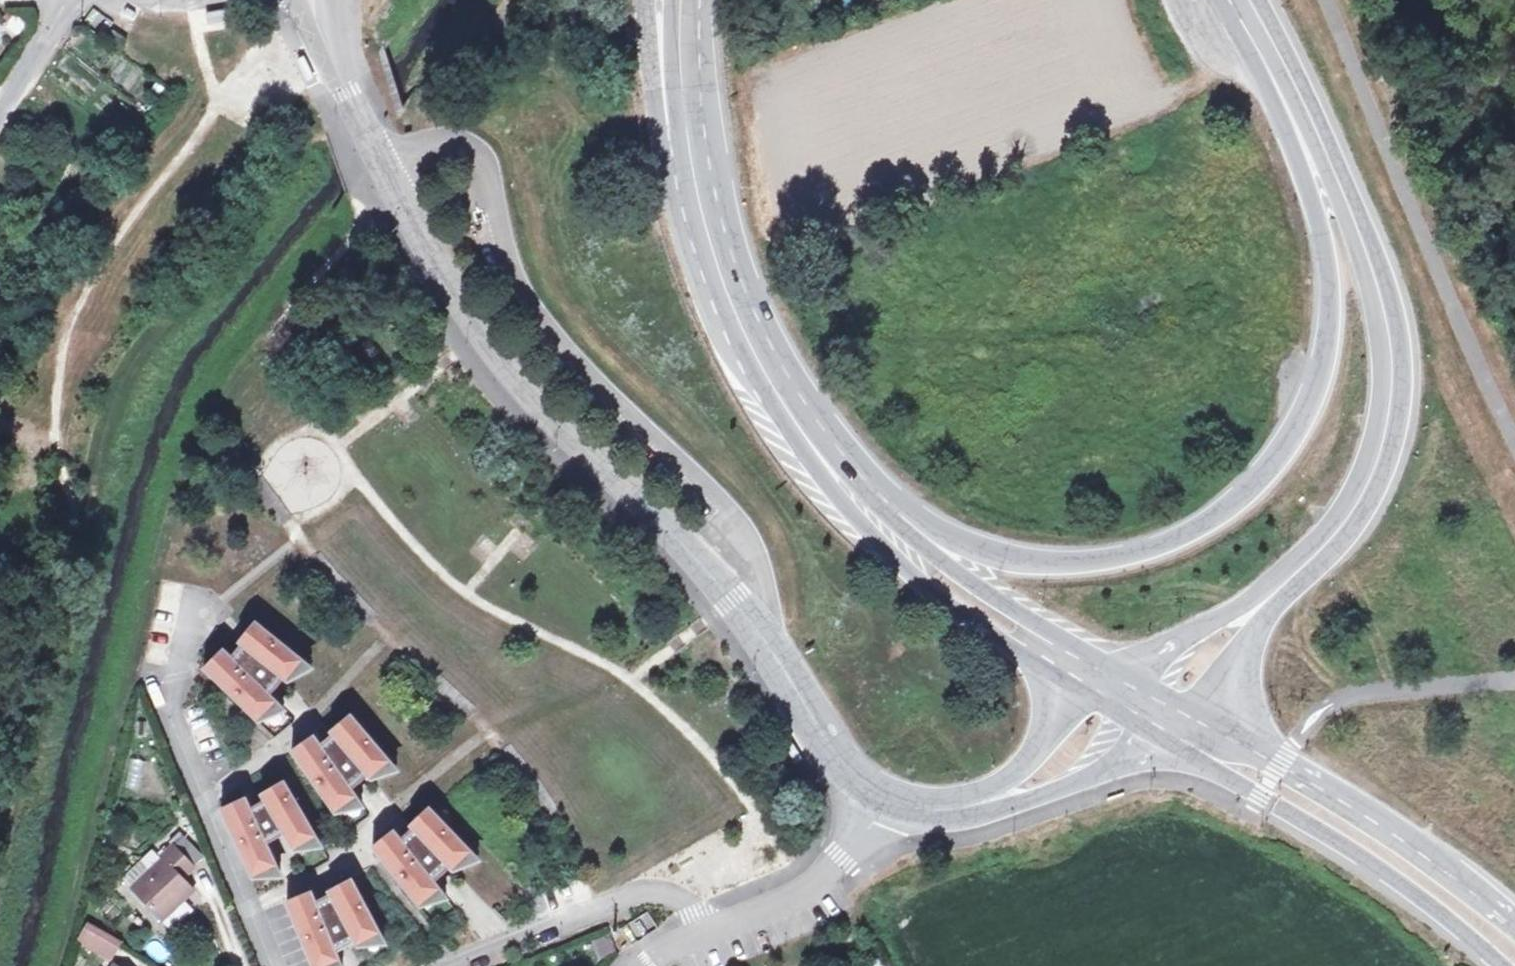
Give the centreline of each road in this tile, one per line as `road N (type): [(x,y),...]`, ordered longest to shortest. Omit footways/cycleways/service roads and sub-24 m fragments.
road 1 (tertiary): [(884,805),(843,778),(760,640),(701,563),(496,358),(404,210),(318,28)]
road 2 (primary): [(1253,21),(1310,181),(1327,276),(1327,364),(1296,430),(1253,490),(1171,540),(1105,557),(1048,560),(978,548),(860,510)]
road 3 (primary): [(1253,21),(1291,78),(1327,155),(1377,286),(1392,379),(1381,445),(1357,504),(1314,561),(1282,586)]
road 4 (secondary): [(1170,752),(1514,960)]
road 5 (primary): [(641,0),(647,76),(694,260),(722,323),(757,359)]
road 6 (secondary): [(1514,943),(1401,842),(1211,721)]
road 7 (primary): [(757,359),(692,179),(682,0)]
road 8 (primary): [(1127,673),(1031,624),(860,510)]
road 9 (primary): [(860,510),(953,611),(1087,698)]
road 10 (residential): [(884,805),(809,889),(649,965)]
road 11 (tertiary): [(928,815),(1047,797),(1170,752)]
road 12 (tertiary): [(1087,698),(985,793),(928,815)]
road 13 (primary): [(860,510),(757,359)]
road 14 (primary): [(1282,586),(1127,673)]
road 15 (primary): [(1211,721),(1282,586)]
road 16 (residential): [(0,110),(73,0)]

